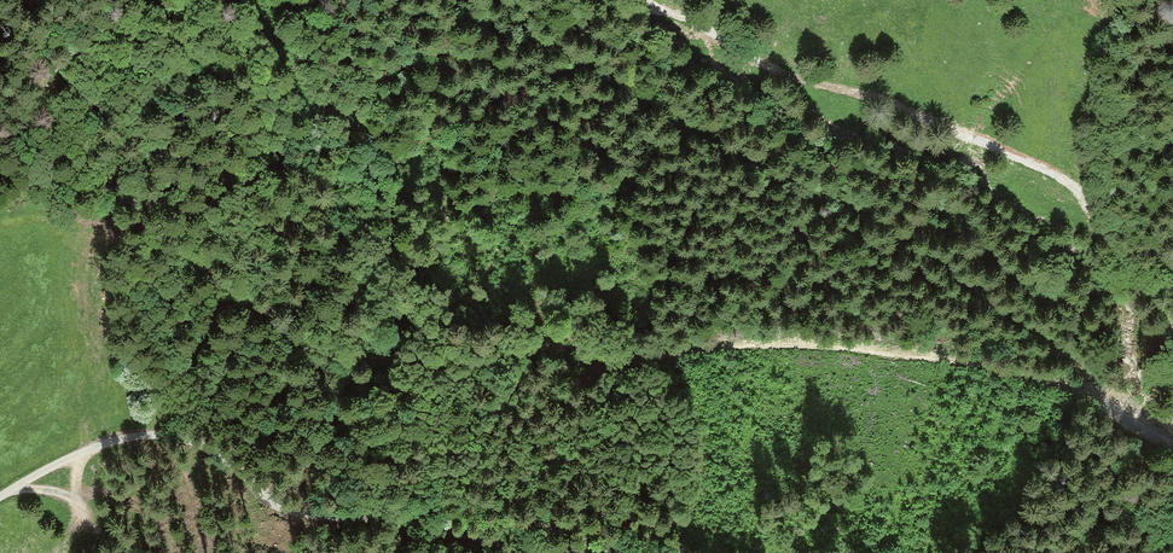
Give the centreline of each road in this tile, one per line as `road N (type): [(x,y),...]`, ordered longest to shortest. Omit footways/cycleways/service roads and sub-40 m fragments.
road 1 (track): [(0,205),(46,184),(121,190),(150,208),(221,293),(328,358),(657,358),(833,344),(1032,378)]
road 2 (track): [(654,0),(713,48),(789,78),(900,106),(1055,179),(1172,323)]
road 3 (unclassified): [(0,497),(80,454),(147,435),(211,451),(286,507),(564,552)]
road 4 (track): [(1172,446),(1117,411),(1032,378)]

